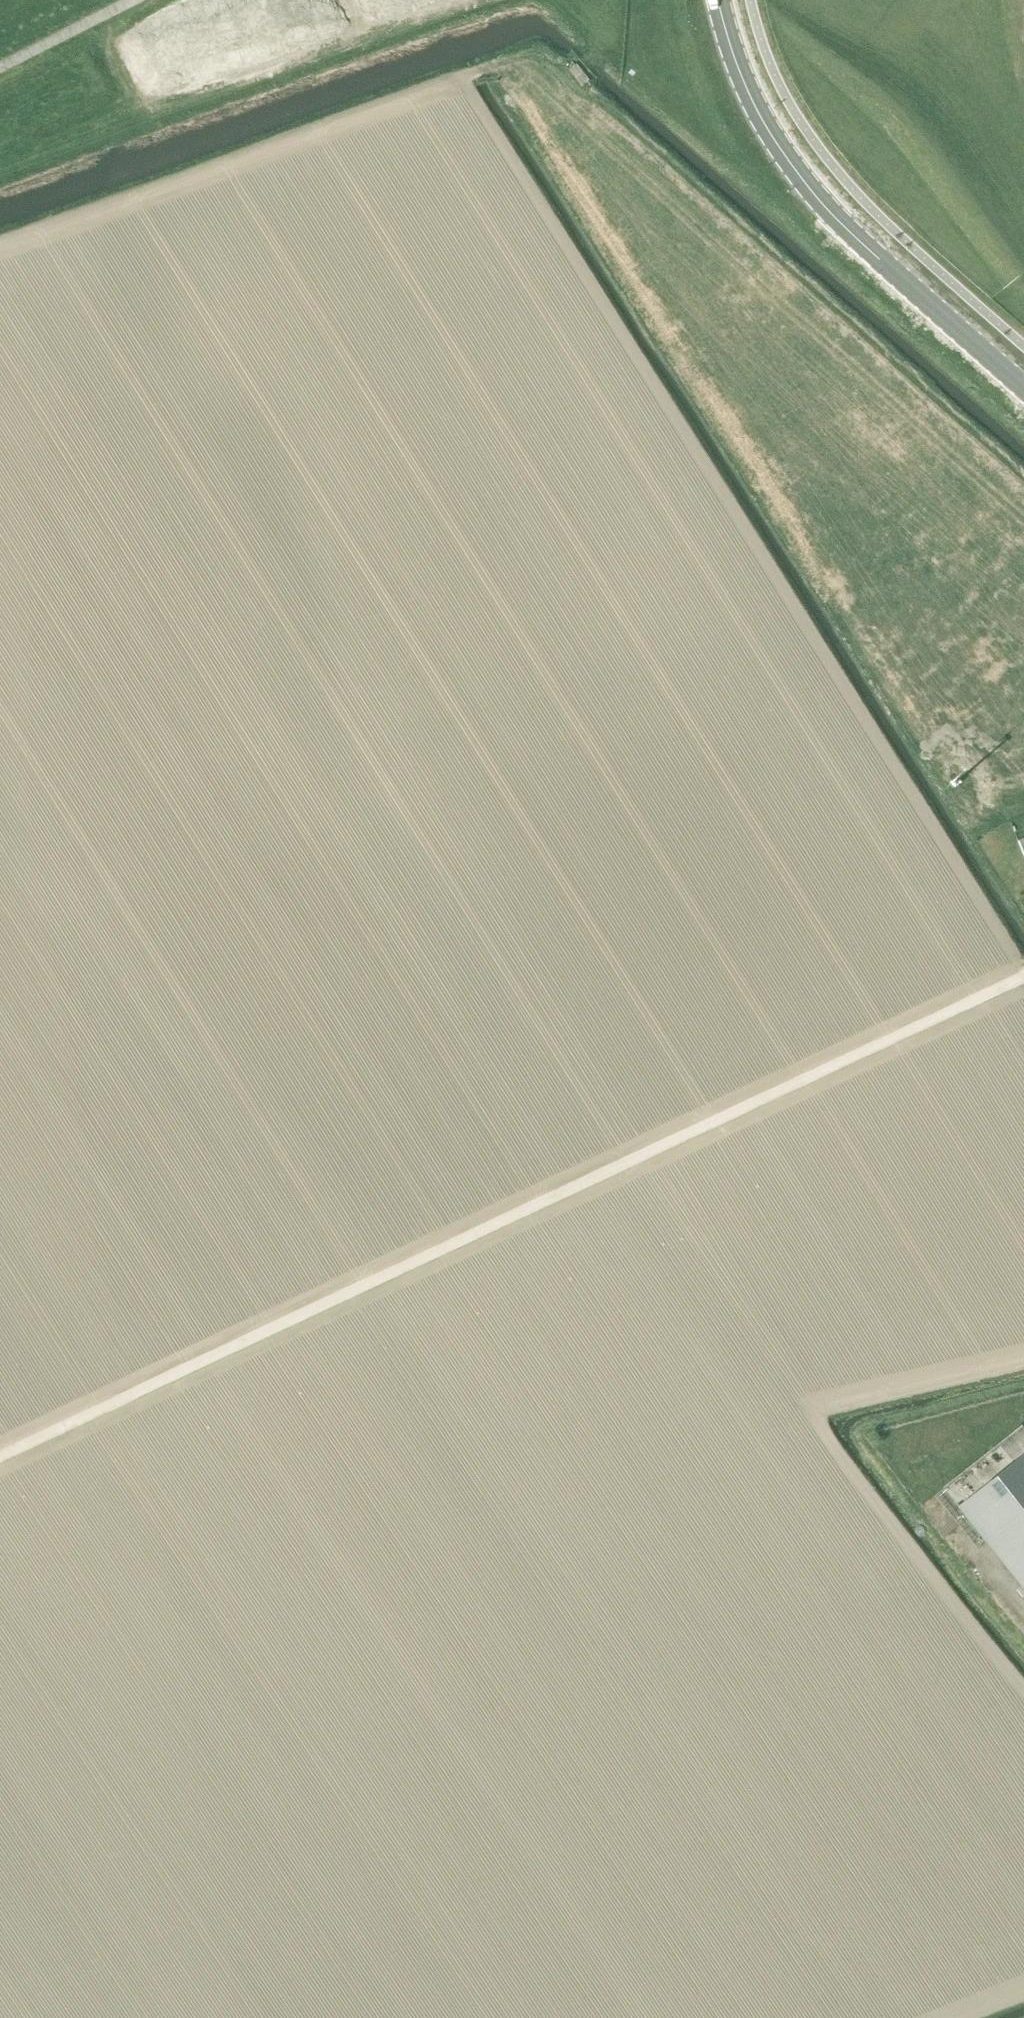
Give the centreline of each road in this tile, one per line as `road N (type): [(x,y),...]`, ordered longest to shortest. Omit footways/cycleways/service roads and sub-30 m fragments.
road 1 (primary): [(1023,388),(831,214),(756,108),(718,0)]

